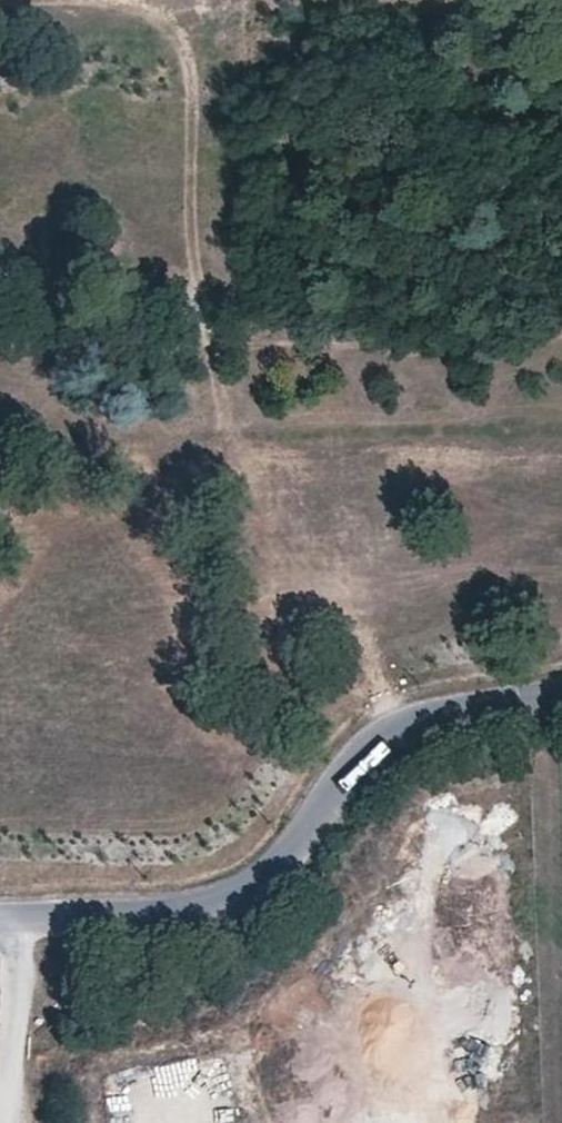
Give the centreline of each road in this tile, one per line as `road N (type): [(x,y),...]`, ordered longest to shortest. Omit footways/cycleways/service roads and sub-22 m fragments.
road 1 (residential): [(561,697),(439,717),(395,733),(280,869),(200,907),(0,917)]

